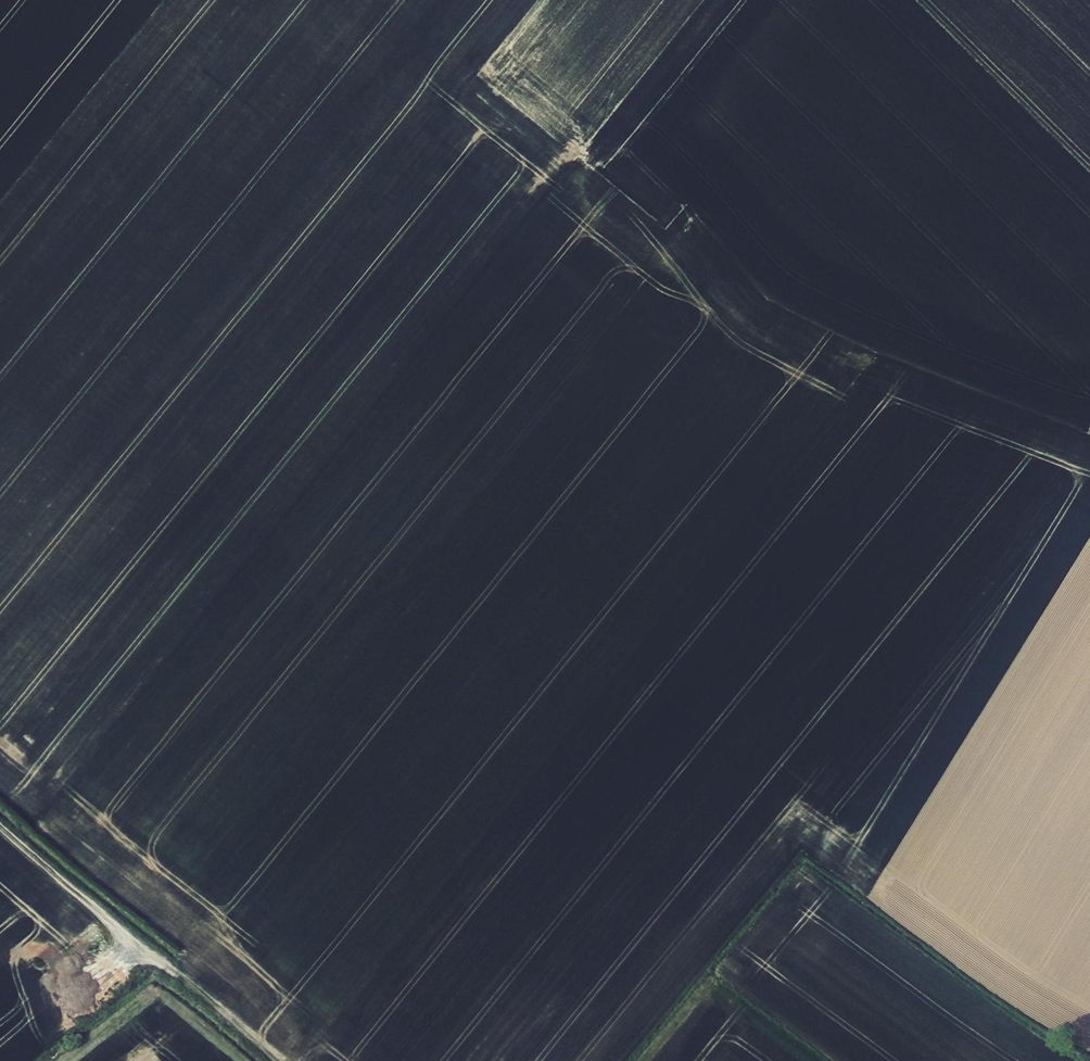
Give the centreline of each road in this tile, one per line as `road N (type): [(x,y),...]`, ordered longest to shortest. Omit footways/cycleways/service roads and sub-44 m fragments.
road 1 (track): [(0,829),(272,1060)]

